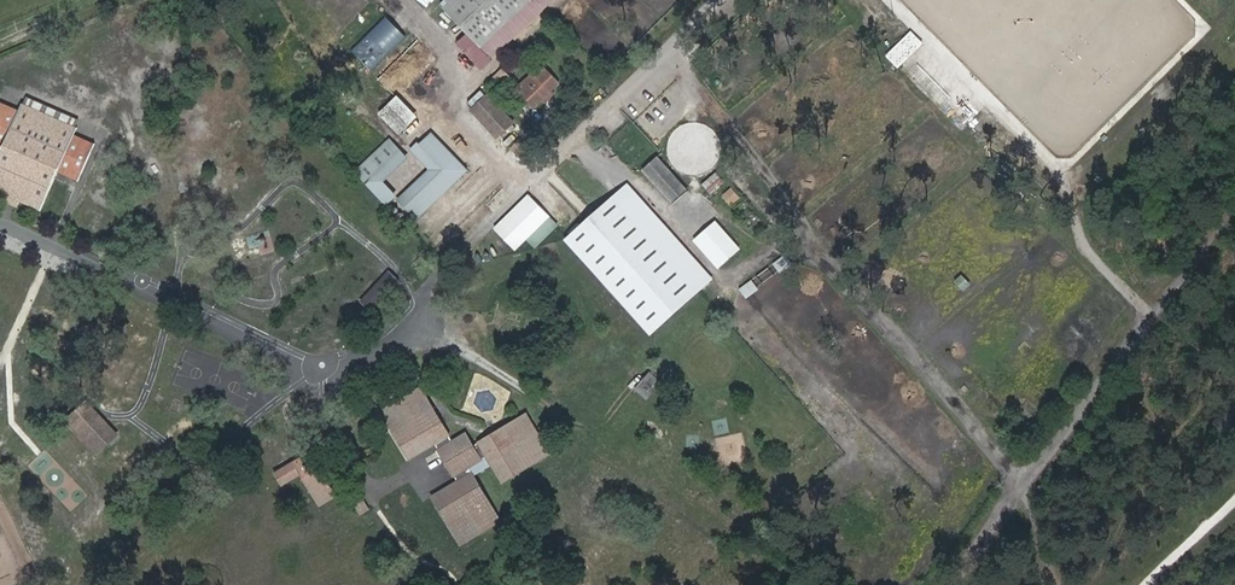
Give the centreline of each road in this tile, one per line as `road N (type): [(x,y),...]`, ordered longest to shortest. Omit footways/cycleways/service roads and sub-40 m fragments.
road 1 (unclassified): [(721,0),(528,182),(449,112),(457,74),(451,51),(400,0)]

